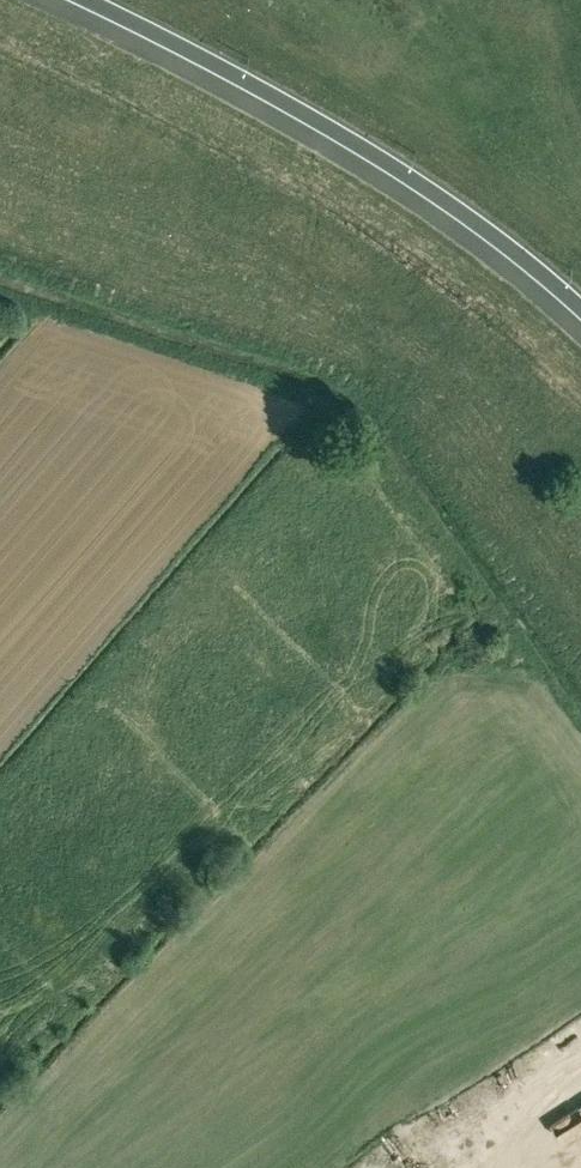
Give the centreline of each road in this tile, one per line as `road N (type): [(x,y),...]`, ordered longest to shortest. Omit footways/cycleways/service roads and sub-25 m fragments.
road 1 (motorway): [(87,0),(308,116),(446,200),(580,307)]

